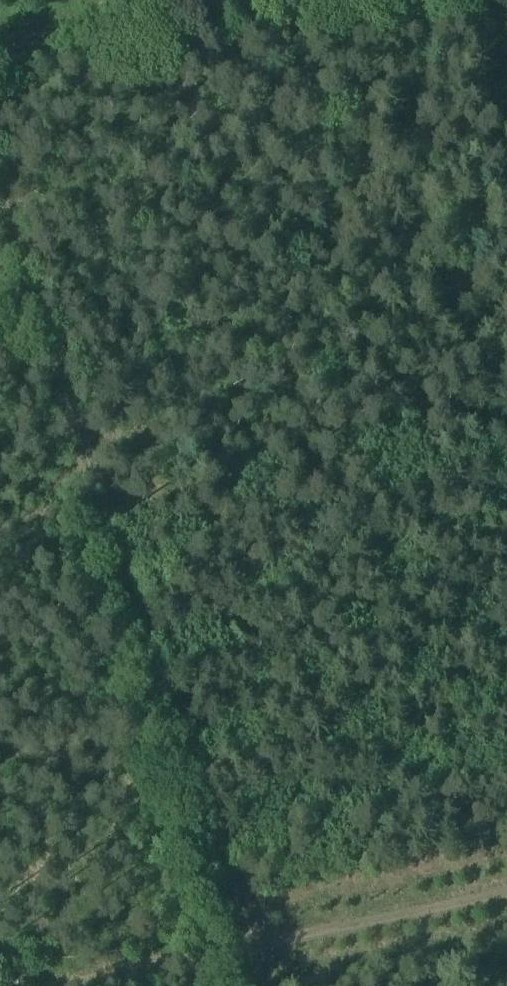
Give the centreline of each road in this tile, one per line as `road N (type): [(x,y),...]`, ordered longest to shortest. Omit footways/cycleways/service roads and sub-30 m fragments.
road 1 (track): [(239,985),(0,203)]
road 2 (track): [(44,985),(506,896)]
road 3 (track): [(0,45),(250,0)]

